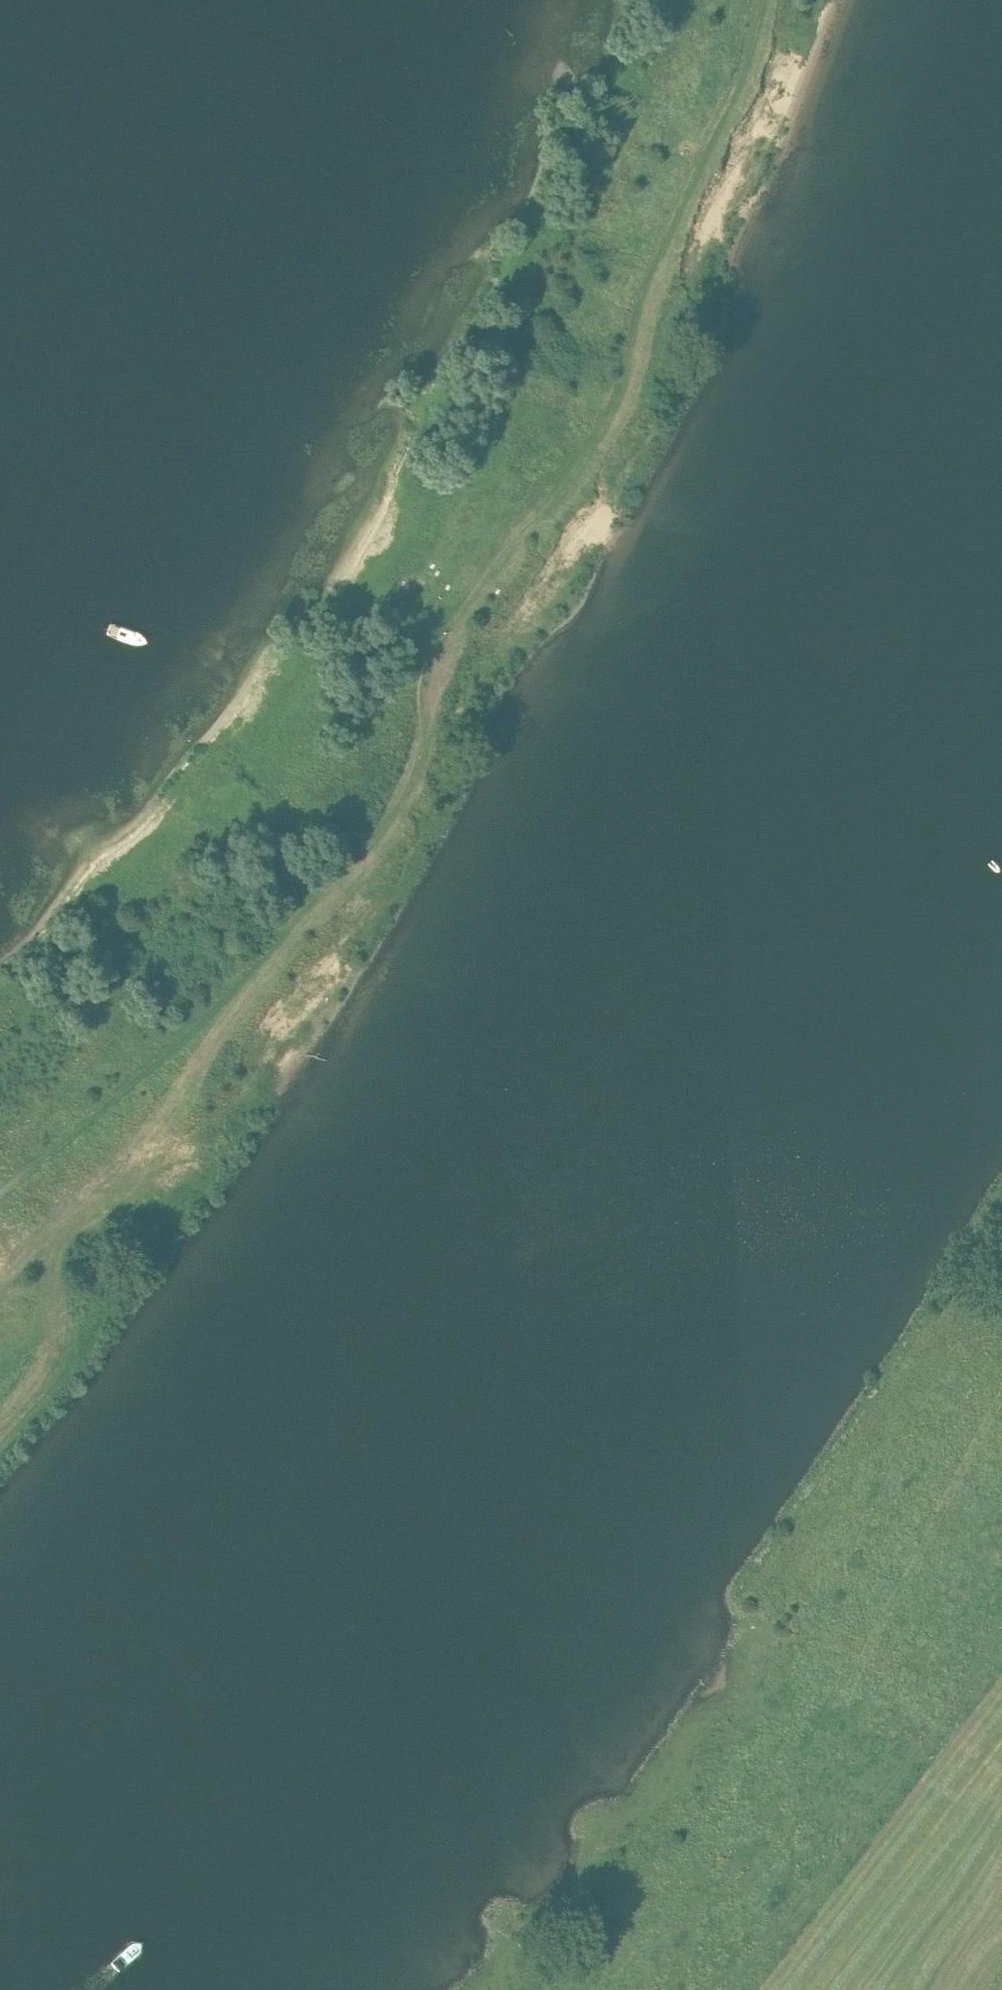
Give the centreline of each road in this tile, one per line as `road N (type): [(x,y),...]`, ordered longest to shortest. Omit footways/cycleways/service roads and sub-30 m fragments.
road 1 (track): [(0,1137),(352,754),(498,533),(561,336),(708,0)]

